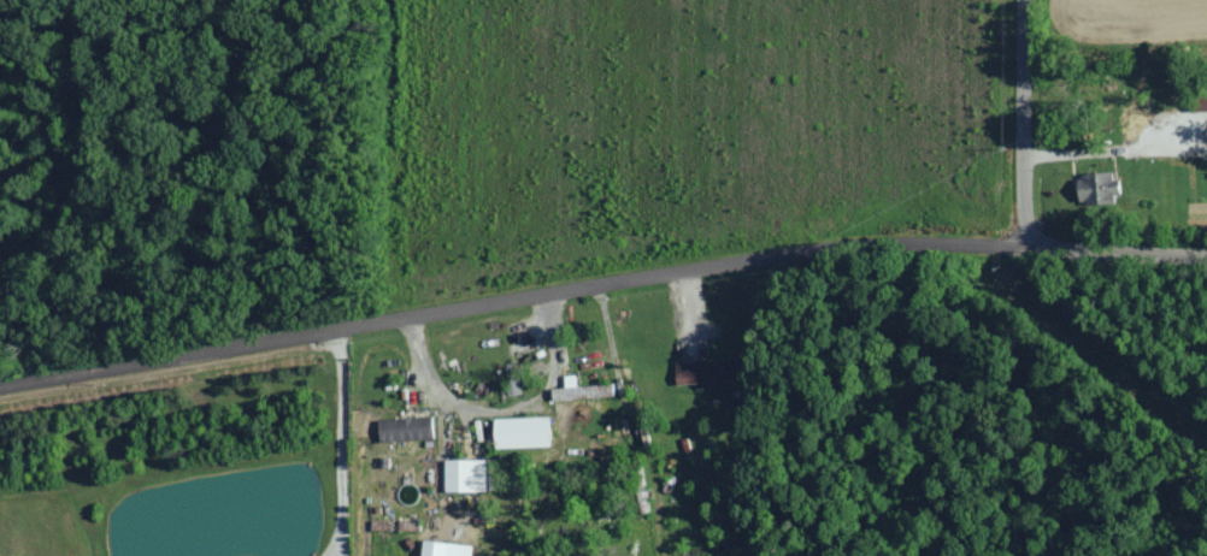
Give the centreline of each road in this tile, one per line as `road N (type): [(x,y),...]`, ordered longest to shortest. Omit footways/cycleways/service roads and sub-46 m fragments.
road 1 (residential): [(0,389),(822,248),(1031,247)]
road 2 (residential): [(1031,247),(1025,0)]
road 3 (residential): [(1206,258),(1031,247)]

